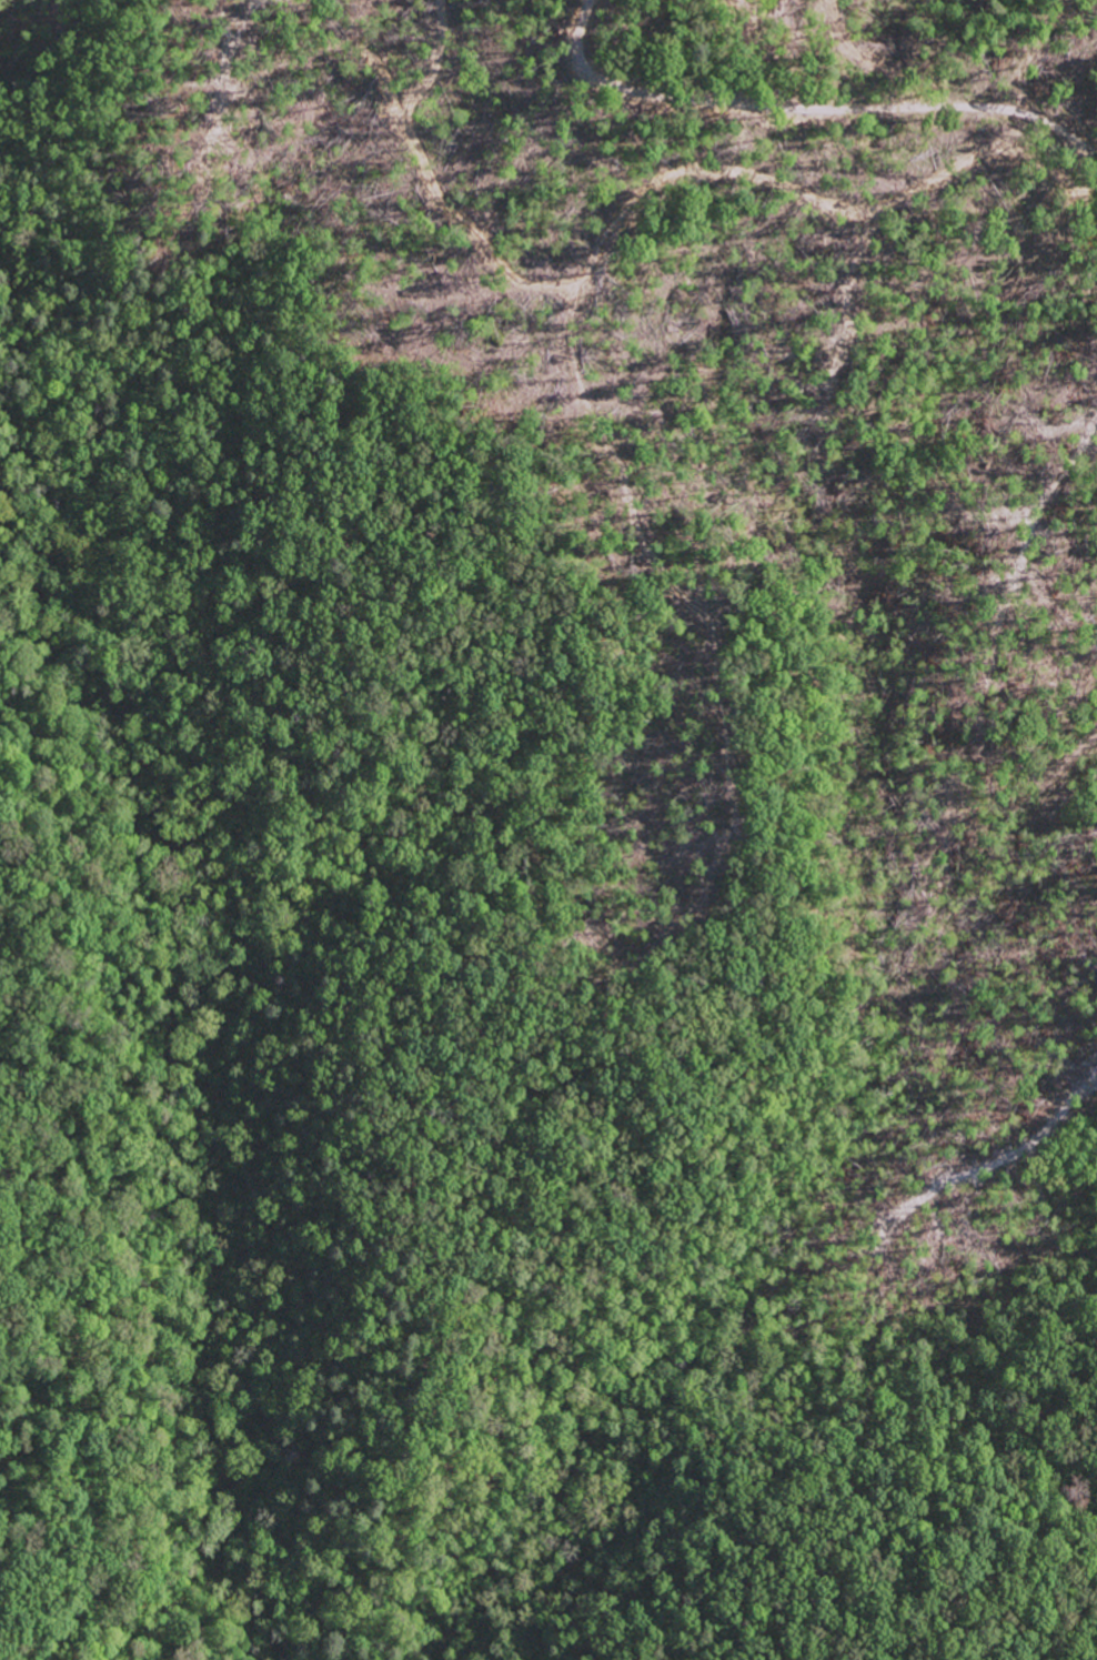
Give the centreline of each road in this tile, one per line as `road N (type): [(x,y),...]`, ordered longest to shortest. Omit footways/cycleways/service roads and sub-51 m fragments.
road 1 (track): [(1096,215),(1083,207),(687,152),(580,73),(583,0)]

